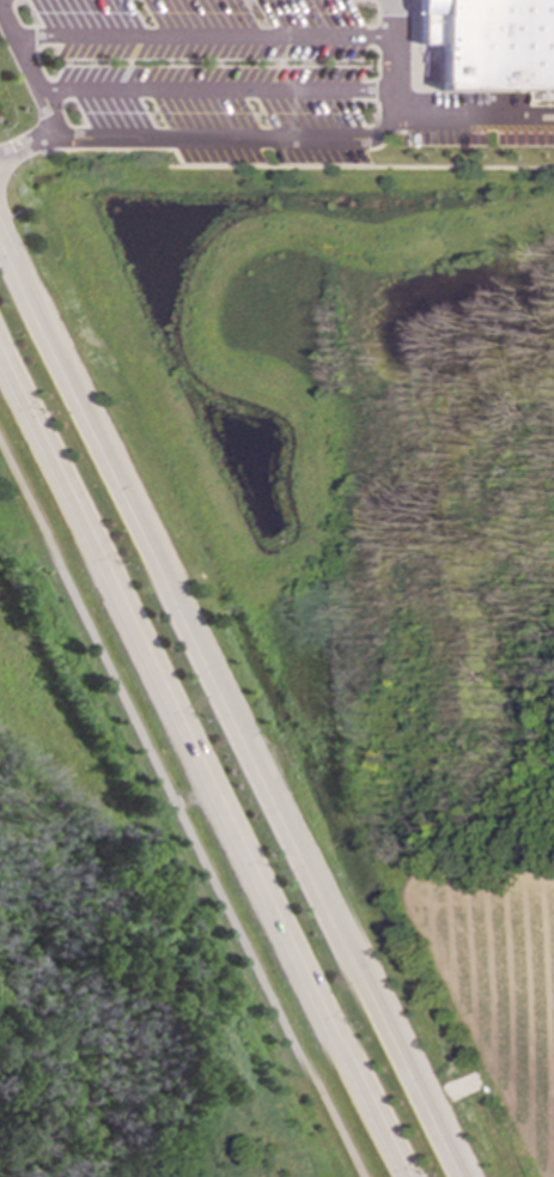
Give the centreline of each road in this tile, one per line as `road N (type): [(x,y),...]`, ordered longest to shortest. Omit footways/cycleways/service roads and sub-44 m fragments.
road 1 (secondary): [(455,1176),(0,251)]
road 2 (secondary): [(0,362),(402,1176)]

